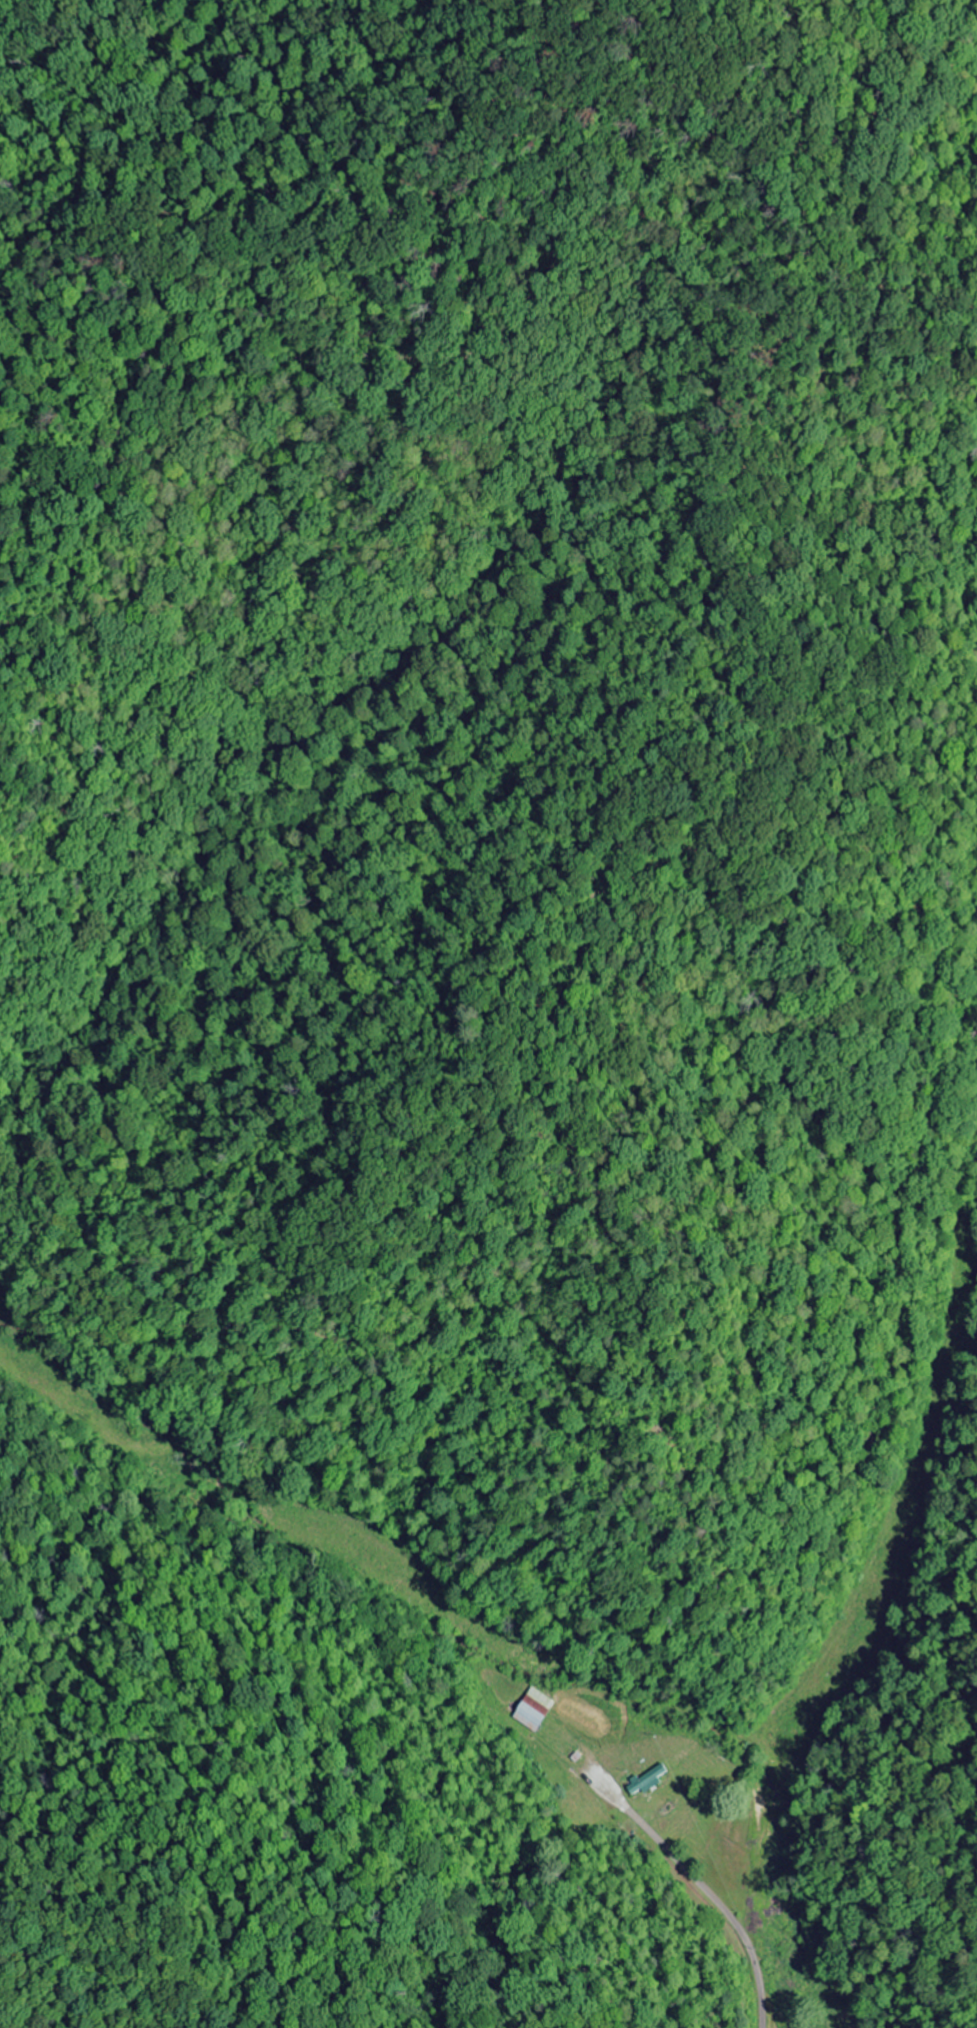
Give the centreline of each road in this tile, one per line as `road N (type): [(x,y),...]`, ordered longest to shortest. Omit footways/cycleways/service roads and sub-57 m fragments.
road 1 (residential): [(722,2027),(702,1946),(581,1791)]
road 2 (residential): [(722,2027),(773,1778)]

